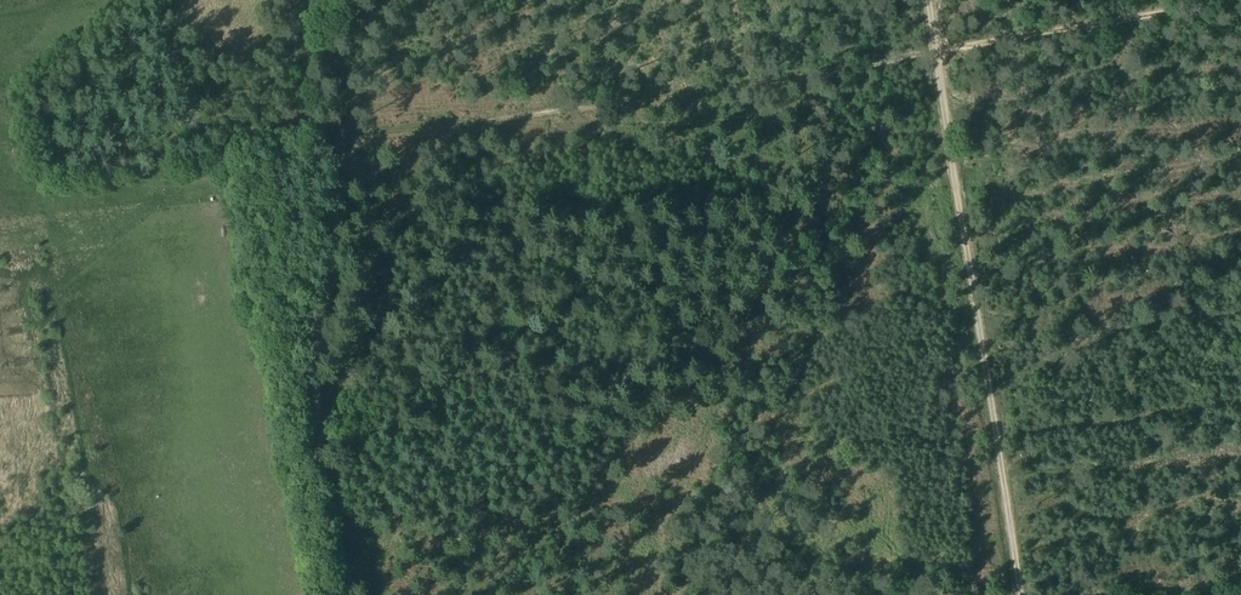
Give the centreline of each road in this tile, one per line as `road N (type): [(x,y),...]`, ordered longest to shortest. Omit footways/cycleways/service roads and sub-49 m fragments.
road 1 (track): [(938,60),(1015,594)]
road 2 (track): [(325,140),(337,210),(318,356),(321,446),(351,594)]
road 3 (track): [(938,60),(1240,7)]
road 4 (track): [(327,0),(310,72),(325,140)]

